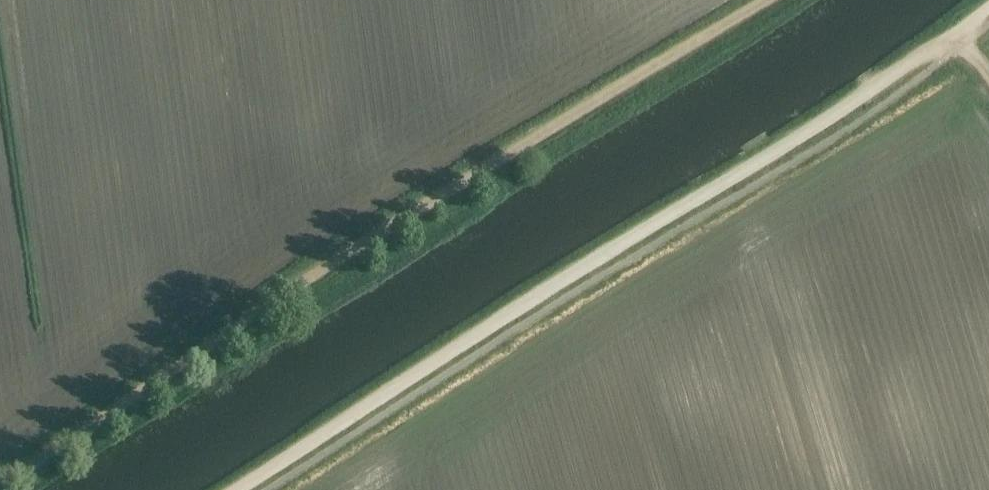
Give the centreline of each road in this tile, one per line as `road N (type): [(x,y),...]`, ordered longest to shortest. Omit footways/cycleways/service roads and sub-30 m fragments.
road 1 (track): [(772,0),(499,155),(0,470)]
road 2 (track): [(238,489),(988,10)]

